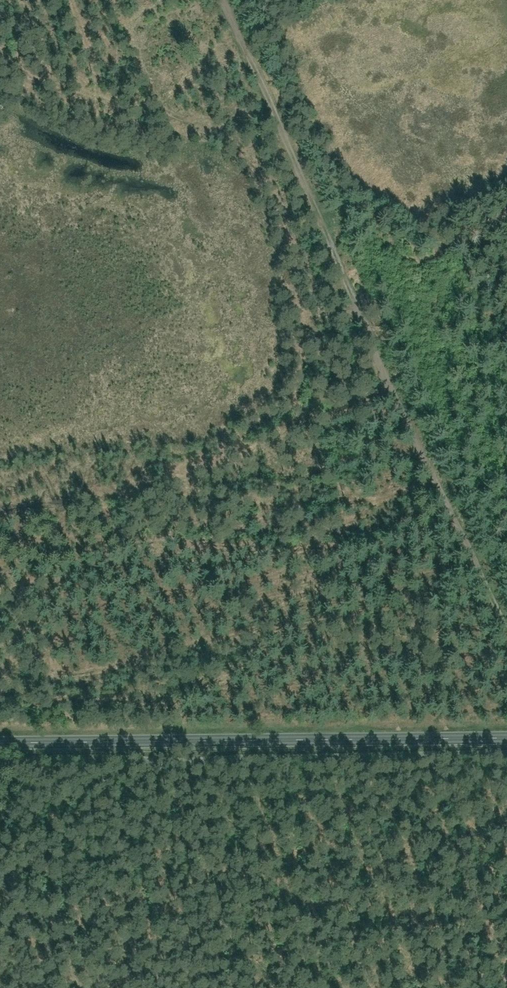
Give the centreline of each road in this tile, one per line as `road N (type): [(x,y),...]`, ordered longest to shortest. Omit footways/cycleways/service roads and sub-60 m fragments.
road 1 (track): [(223,0),(506,622)]
road 2 (tertiary): [(0,744),(506,739)]

